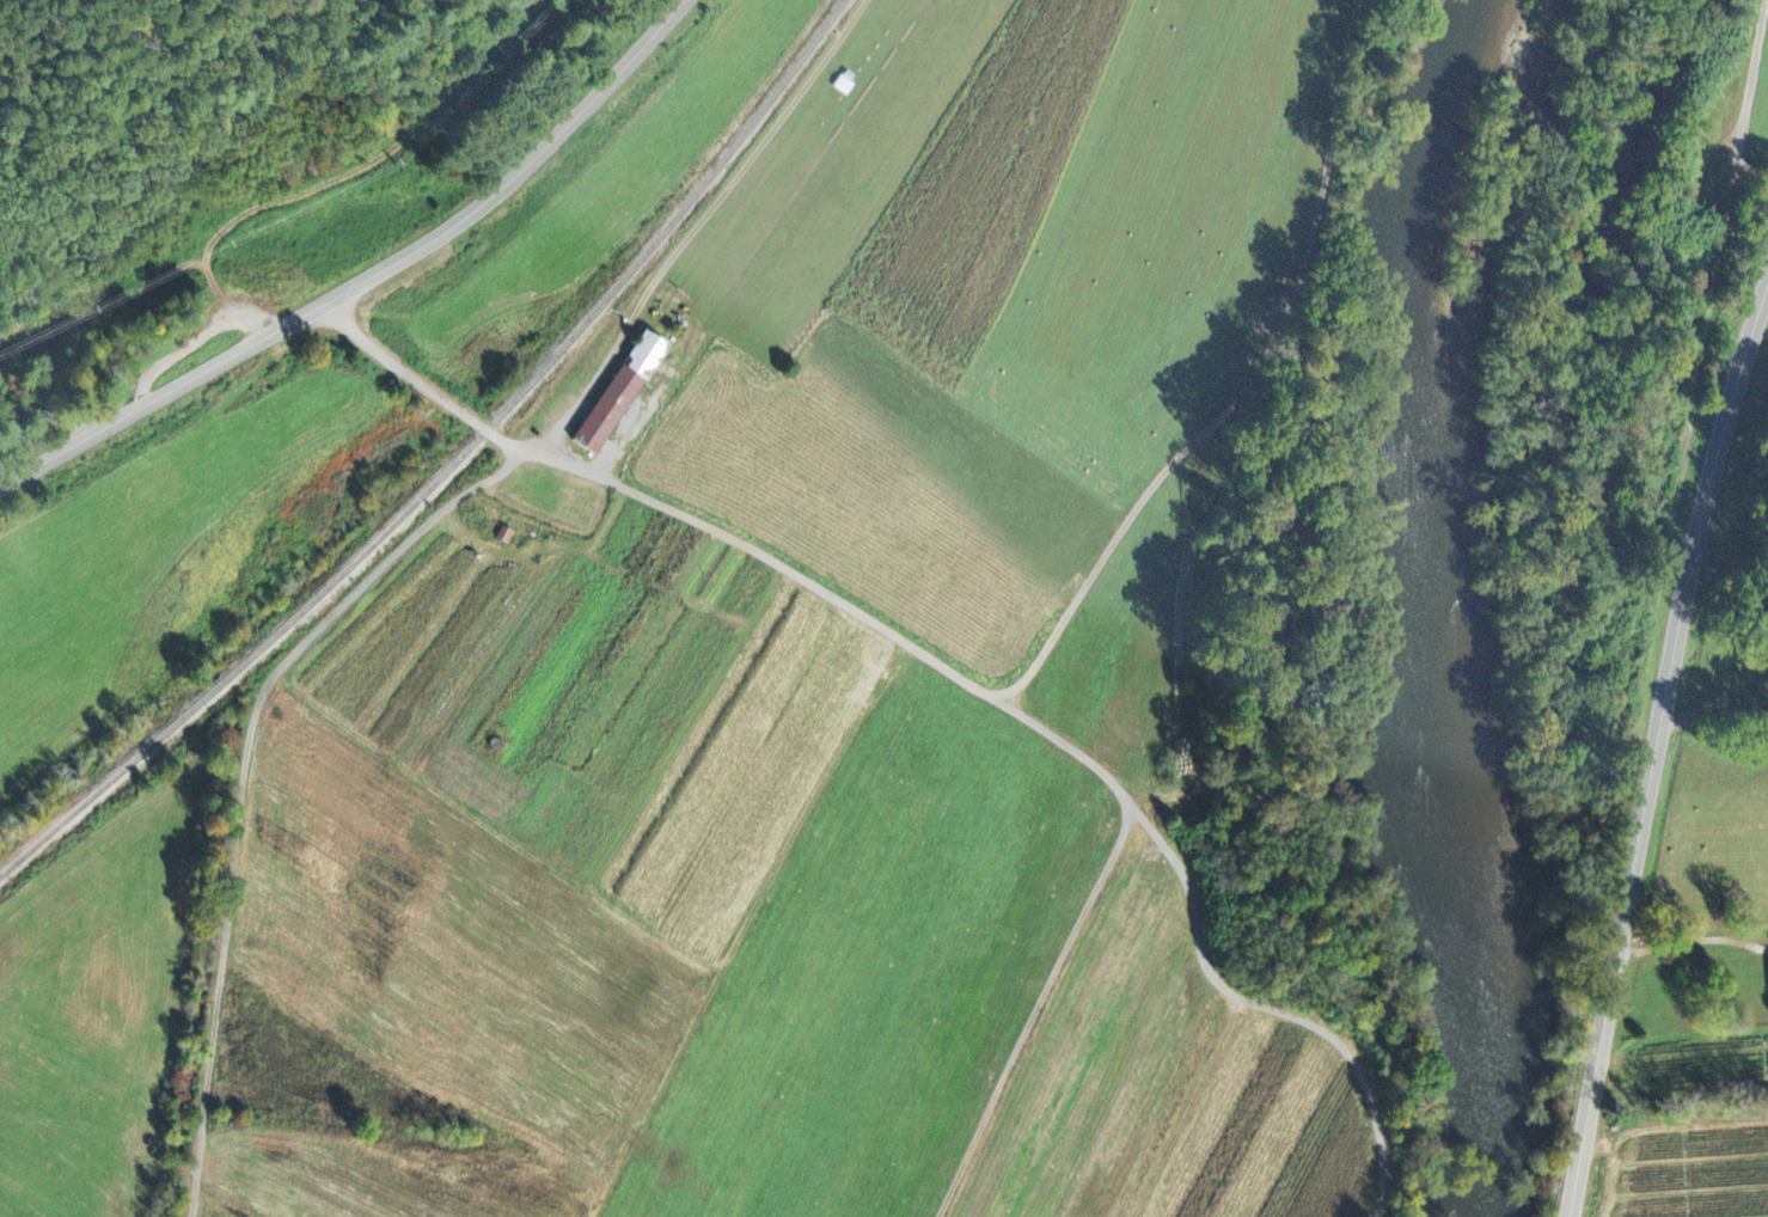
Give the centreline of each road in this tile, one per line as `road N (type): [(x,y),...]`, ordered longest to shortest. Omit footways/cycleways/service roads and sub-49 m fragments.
road 1 (tertiary): [(1572,1216),(1721,453),(1767,293)]
road 2 (primary): [(0,486),(465,220),(521,177),(690,0)]

